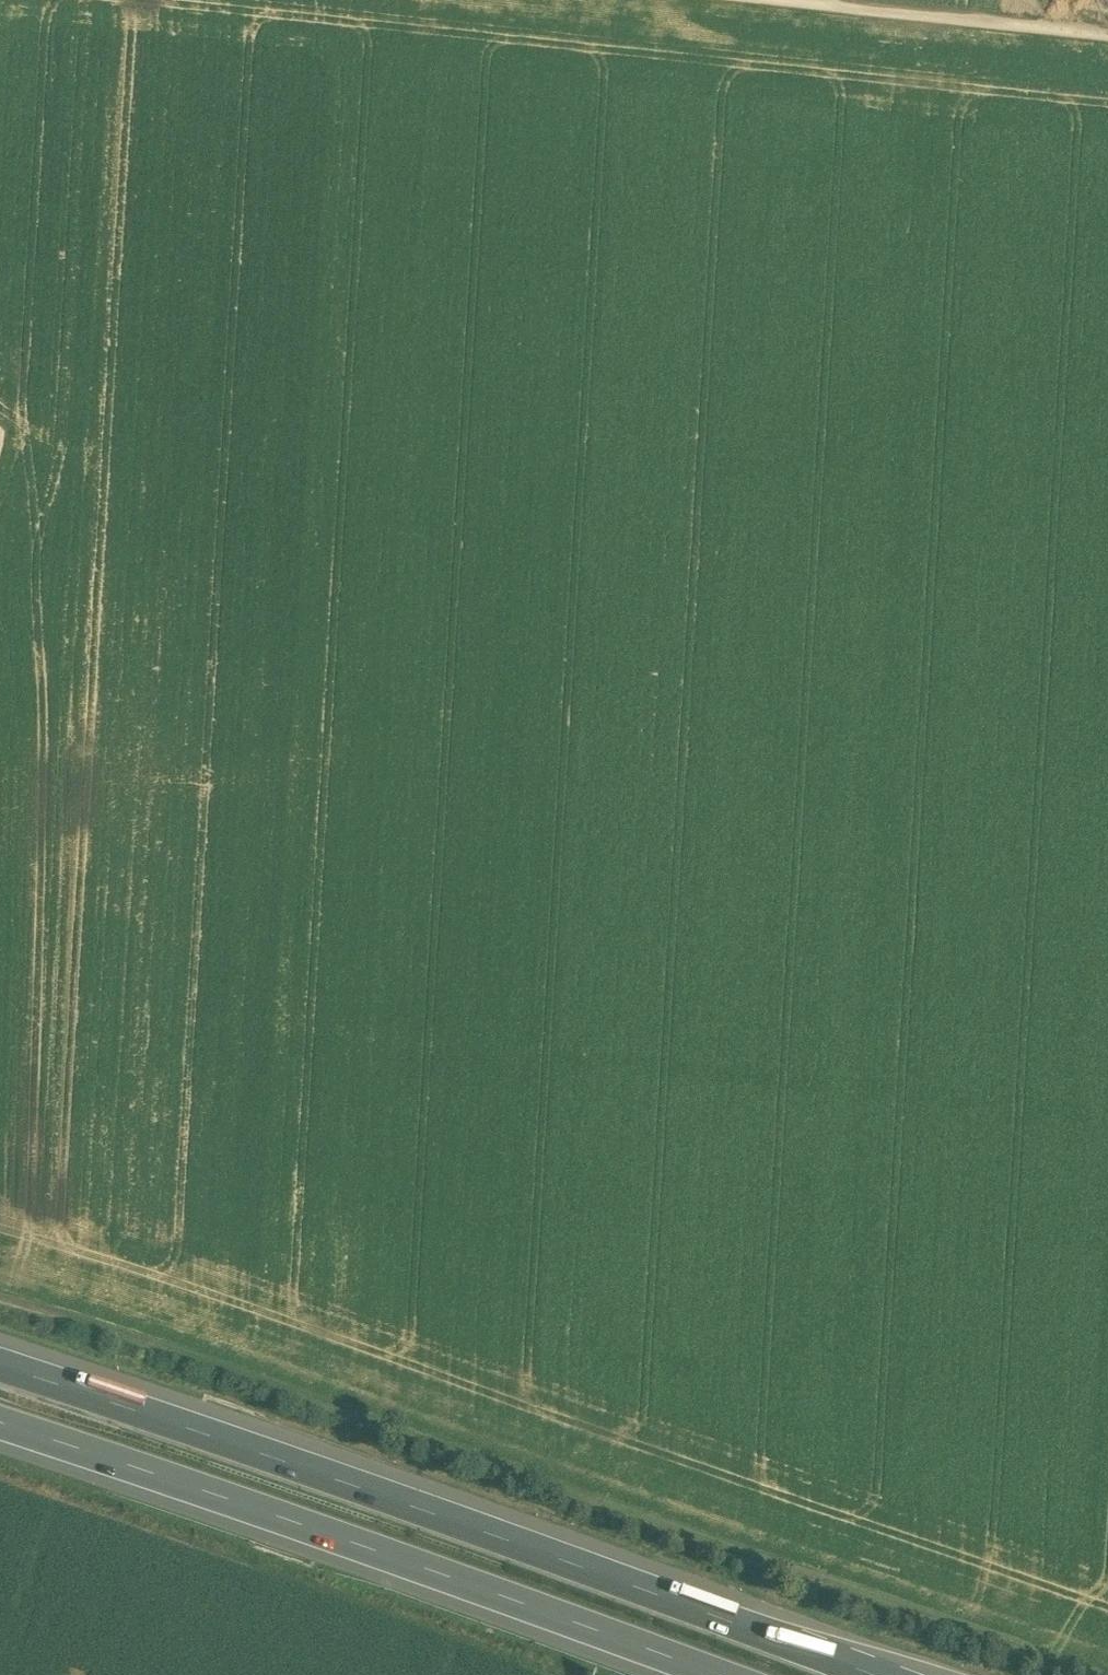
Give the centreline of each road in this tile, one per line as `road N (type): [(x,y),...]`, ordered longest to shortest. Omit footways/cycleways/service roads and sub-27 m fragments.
road 1 (track): [(1094,1674),(0,1301)]
road 2 (motorway): [(877,1674),(0,1367)]
road 3 (motorway): [(0,1432),(708,1674)]
road 4 (track): [(1107,43),(726,0)]

